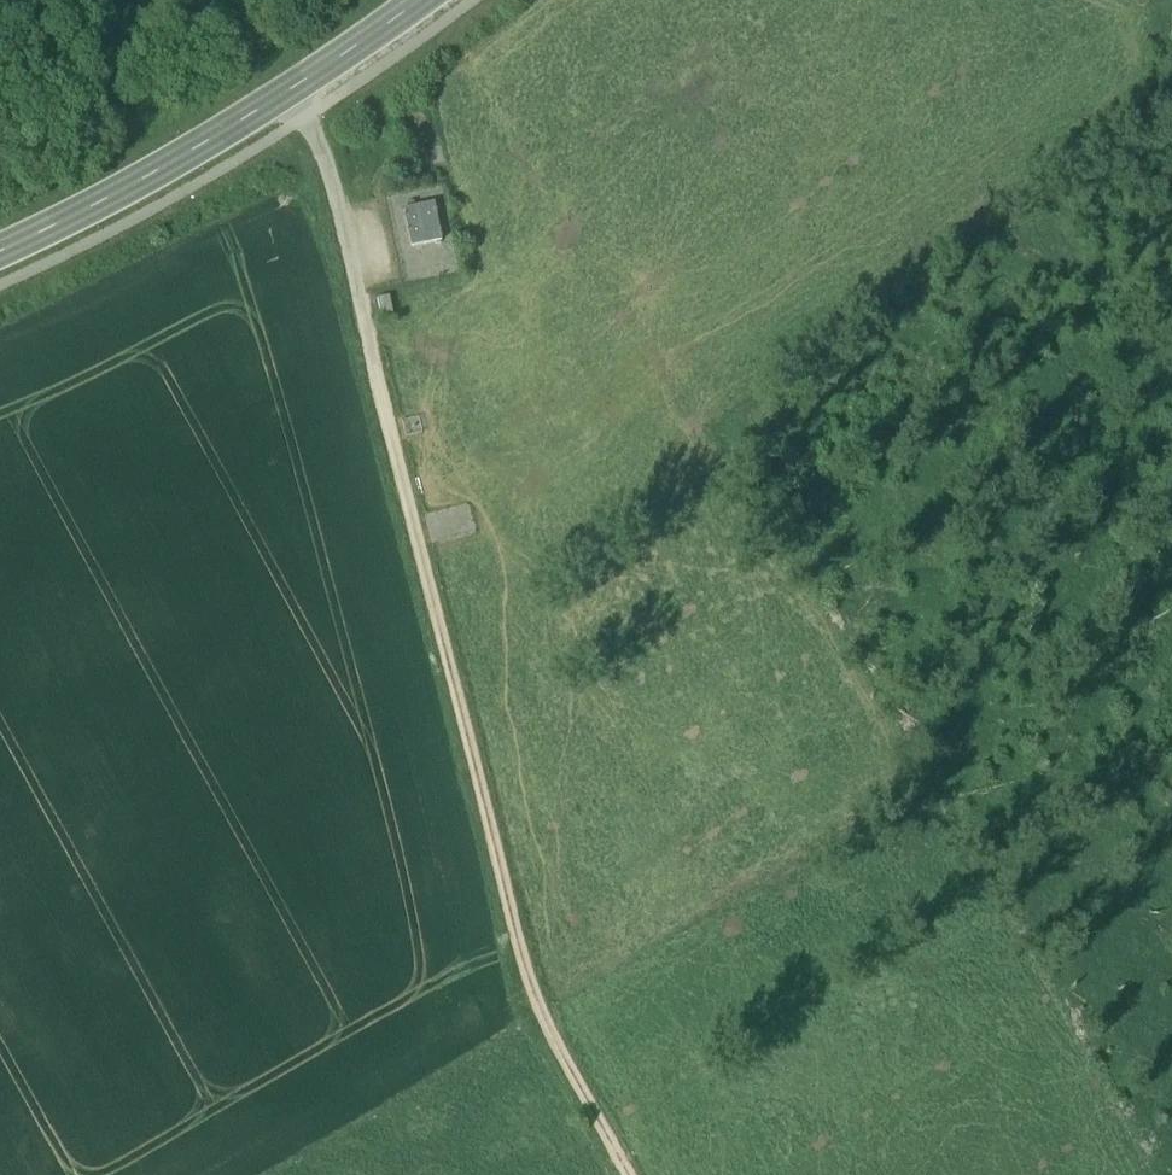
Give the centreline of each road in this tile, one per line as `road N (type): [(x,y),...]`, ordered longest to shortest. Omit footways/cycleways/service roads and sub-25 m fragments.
road 1 (track): [(629,1174),(542,1020),(308,120),(293,93)]
road 2 (secondary): [(418,0),(213,143),(0,255)]

